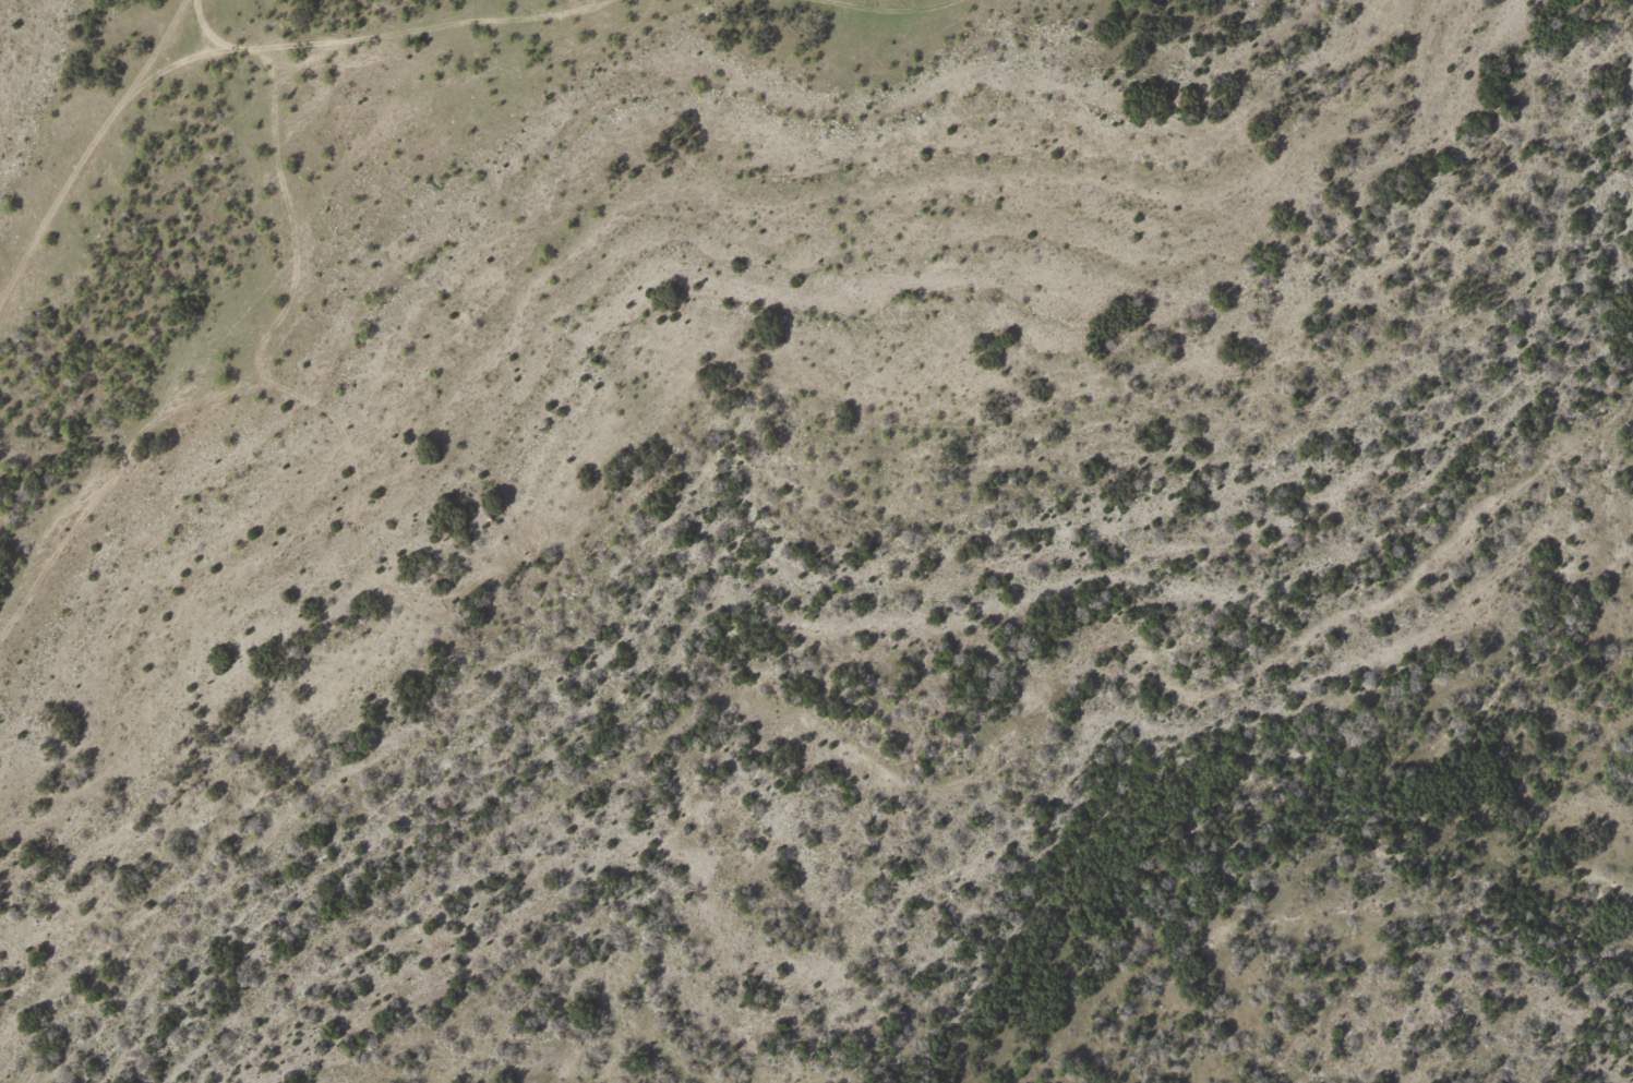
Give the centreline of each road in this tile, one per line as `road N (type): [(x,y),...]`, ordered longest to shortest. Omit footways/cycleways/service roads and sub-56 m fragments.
road 1 (residential): [(800,0),(400,35),(314,73),(109,100)]
road 2 (residential): [(141,0),(98,139),(0,249)]

